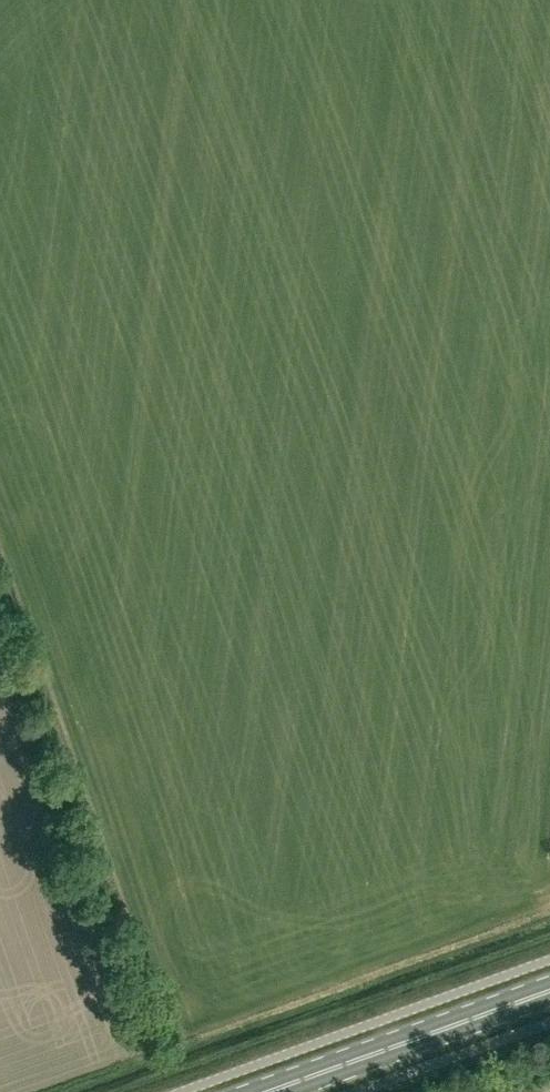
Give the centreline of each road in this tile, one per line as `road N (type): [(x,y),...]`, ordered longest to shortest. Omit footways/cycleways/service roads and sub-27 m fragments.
road 1 (primary): [(271,1091),(549,993)]

